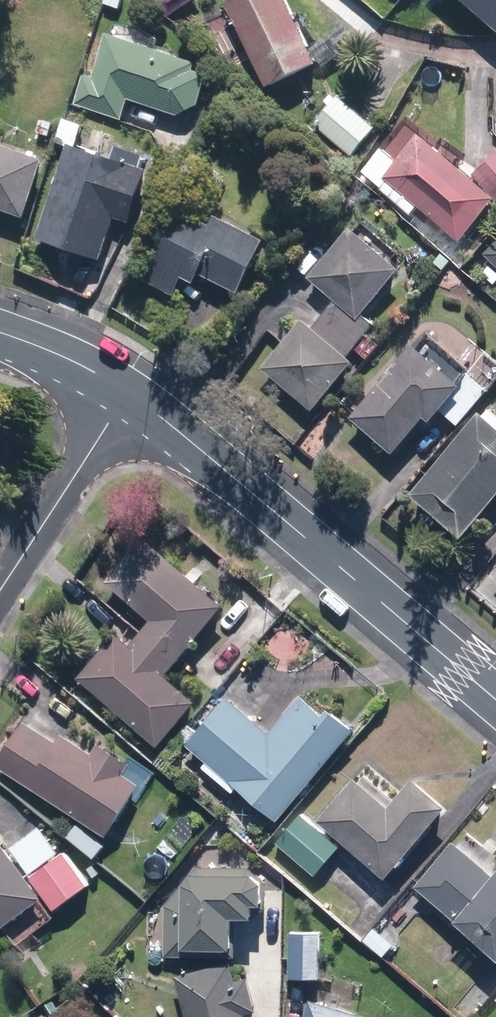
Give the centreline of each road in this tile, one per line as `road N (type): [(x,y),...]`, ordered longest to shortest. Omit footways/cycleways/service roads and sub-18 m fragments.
road 1 (tertiary): [(495,700),(131,396)]
road 2 (residential): [(131,396),(0,591)]
road 3 (tertiary): [(131,396),(0,333)]

